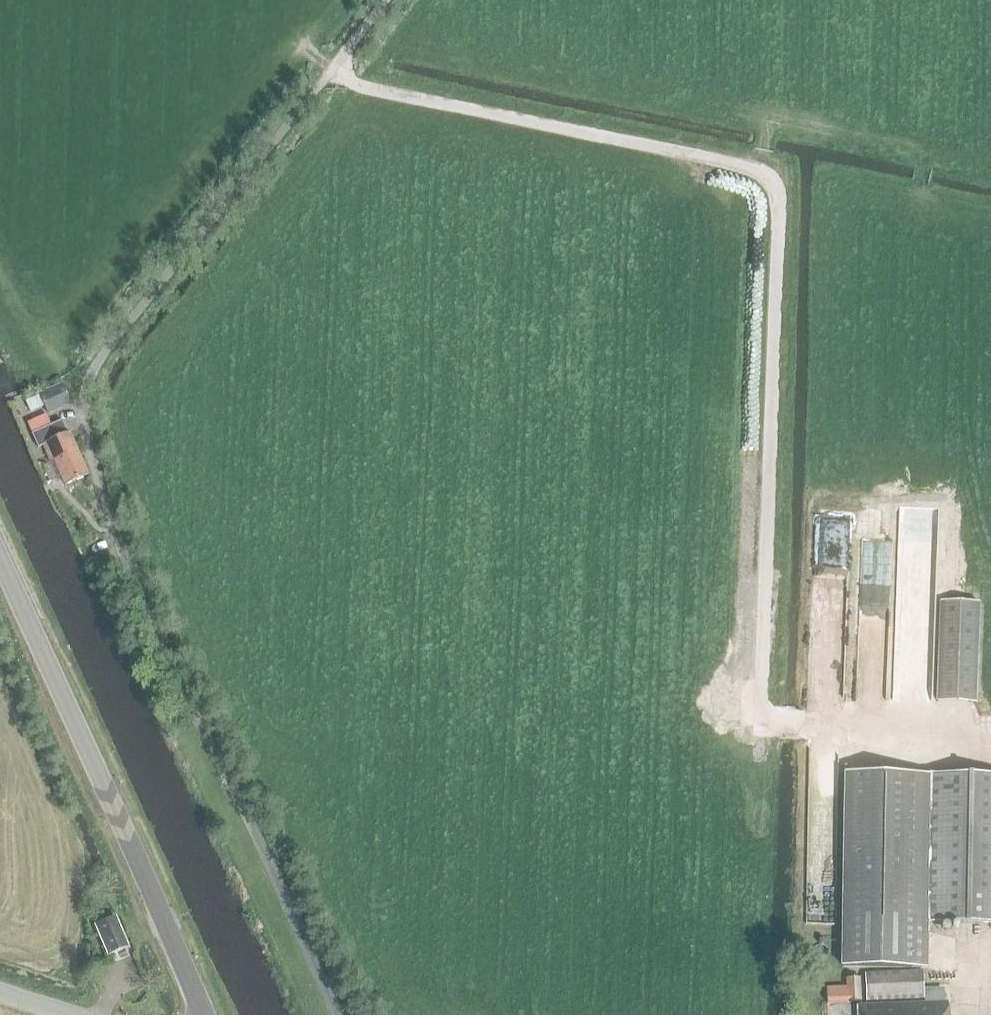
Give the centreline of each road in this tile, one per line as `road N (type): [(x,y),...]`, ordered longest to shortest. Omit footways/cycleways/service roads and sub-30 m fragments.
road 1 (unclassified): [(336,1014),(89,448),(78,394),(89,357),(384,0)]
road 2 (secondary): [(204,1014),(0,559)]

